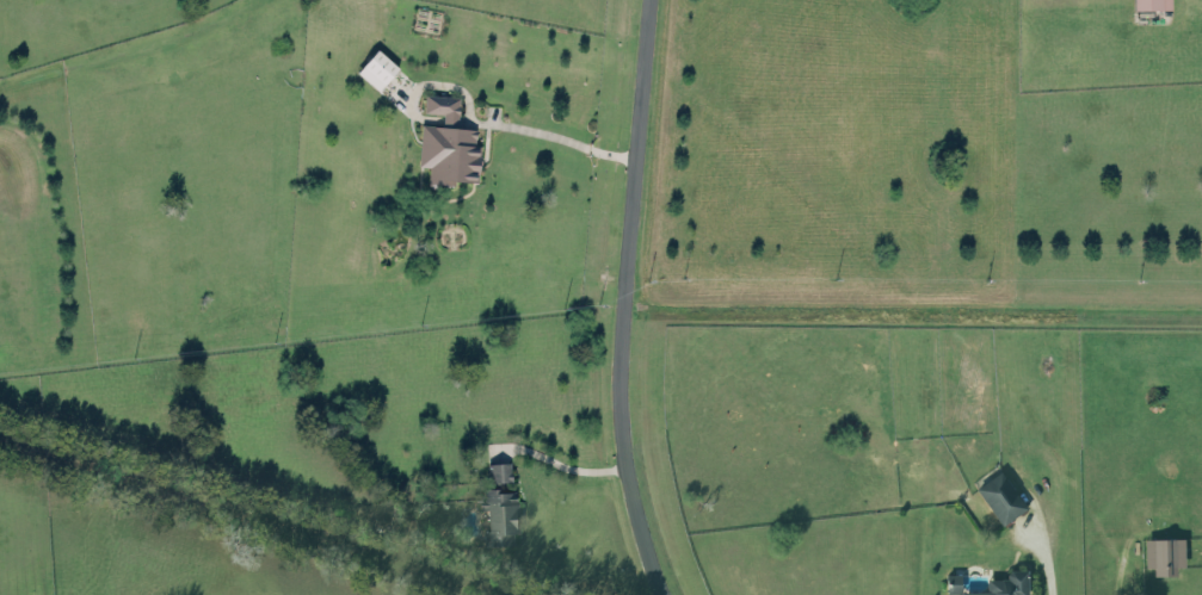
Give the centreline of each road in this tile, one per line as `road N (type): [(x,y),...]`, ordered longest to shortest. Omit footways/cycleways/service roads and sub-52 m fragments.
road 1 (residential): [(644,0),(614,359),(625,490),(660,594)]

